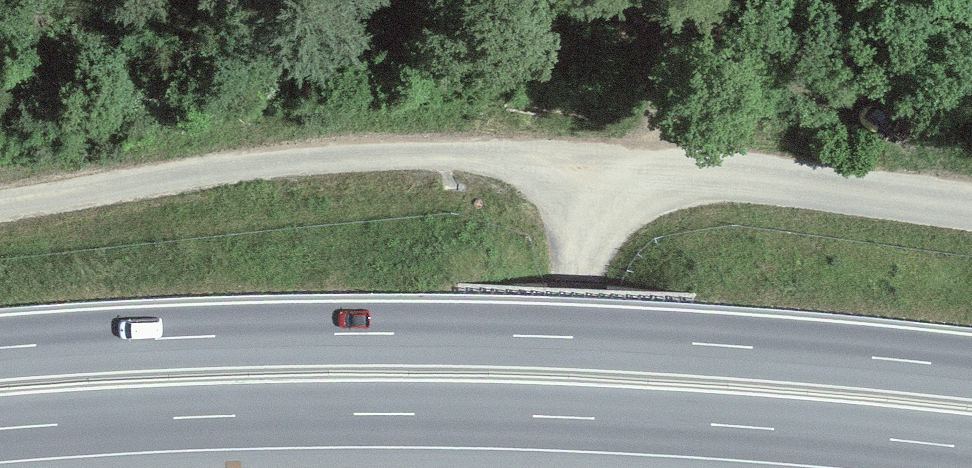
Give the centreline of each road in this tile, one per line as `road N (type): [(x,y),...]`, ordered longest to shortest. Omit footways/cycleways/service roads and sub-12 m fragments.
road 1 (trunk): [(0,429),(194,417),(548,417),(971,449)]
road 2 (trunk): [(971,368),(550,337),(193,337),(0,348)]
road 3 (track): [(671,169),(388,156),(192,171),(0,206)]

